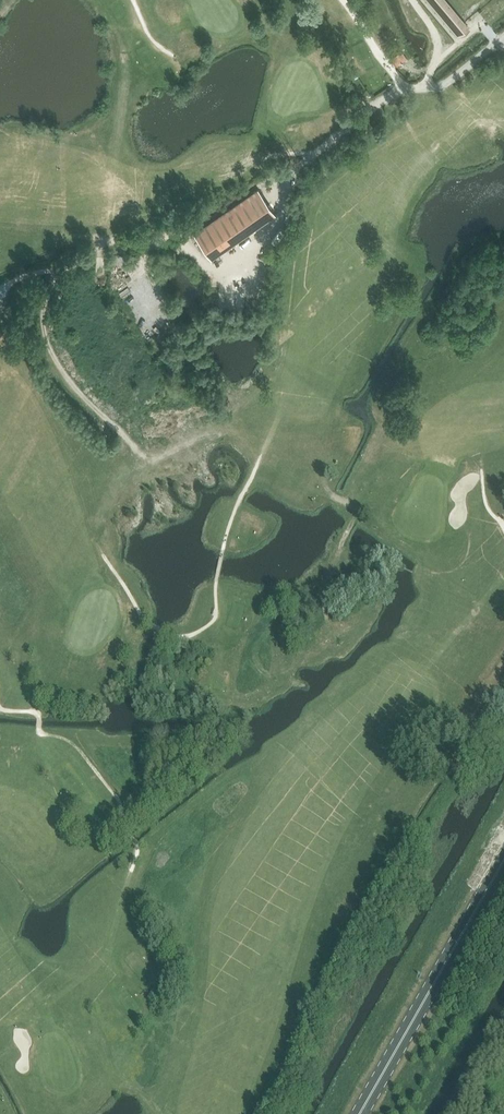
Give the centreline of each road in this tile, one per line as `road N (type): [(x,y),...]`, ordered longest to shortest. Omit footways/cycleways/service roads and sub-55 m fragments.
road 1 (primary): [(361,1113),(503,861)]

